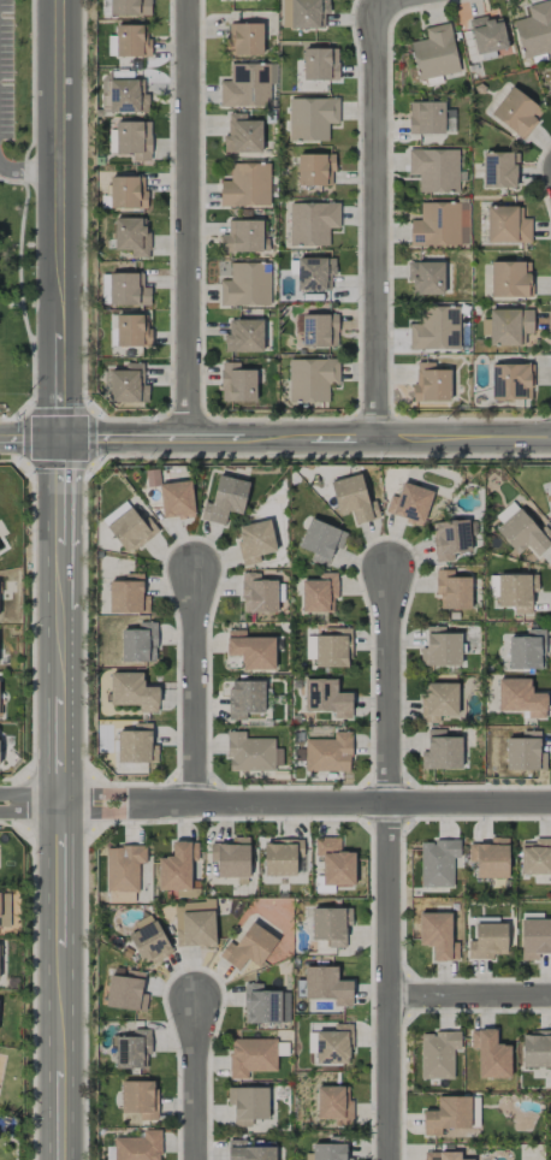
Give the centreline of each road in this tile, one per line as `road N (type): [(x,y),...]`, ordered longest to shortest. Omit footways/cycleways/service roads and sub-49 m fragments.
road 1 (tertiary): [(61,177),(64,1159)]
road 2 (residential): [(390,570),(392,1159)]
road 3 (tertiary): [(550,439),(0,439)]
road 4 (tertiary): [(65,806),(550,806)]
road 5 (residential): [(378,0),(380,439)]
road 6 (residential): [(190,0),(191,439)]
road 7 (residential): [(199,574),(199,806)]
road 8 (tertiary): [(59,0),(61,177)]
road 9 (residential): [(550,998),(392,1000)]
road 10 (residential): [(199,1005),(198,1159)]

